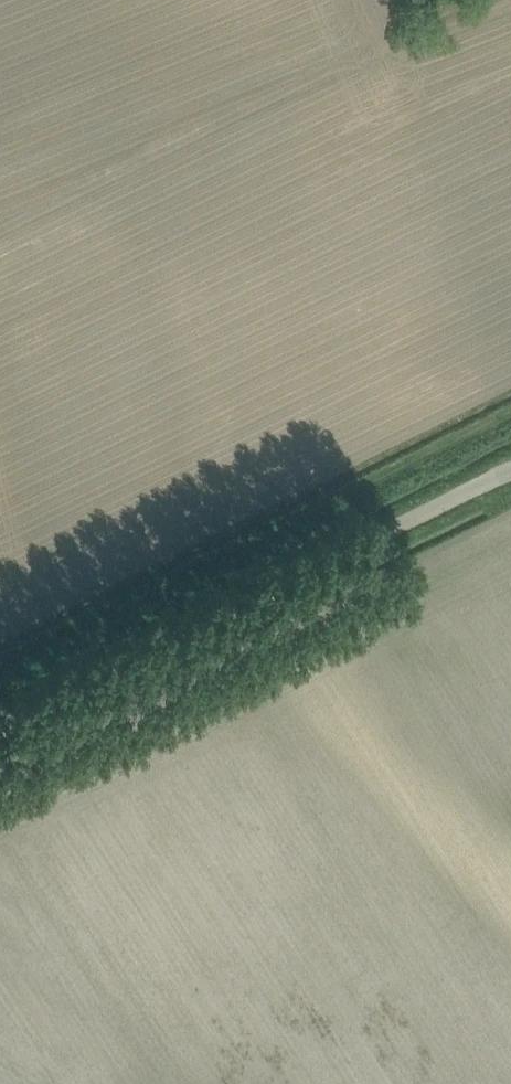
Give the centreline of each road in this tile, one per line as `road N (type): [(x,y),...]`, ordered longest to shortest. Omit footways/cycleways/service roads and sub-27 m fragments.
road 1 (unclassified): [(0,733),(510,473)]

